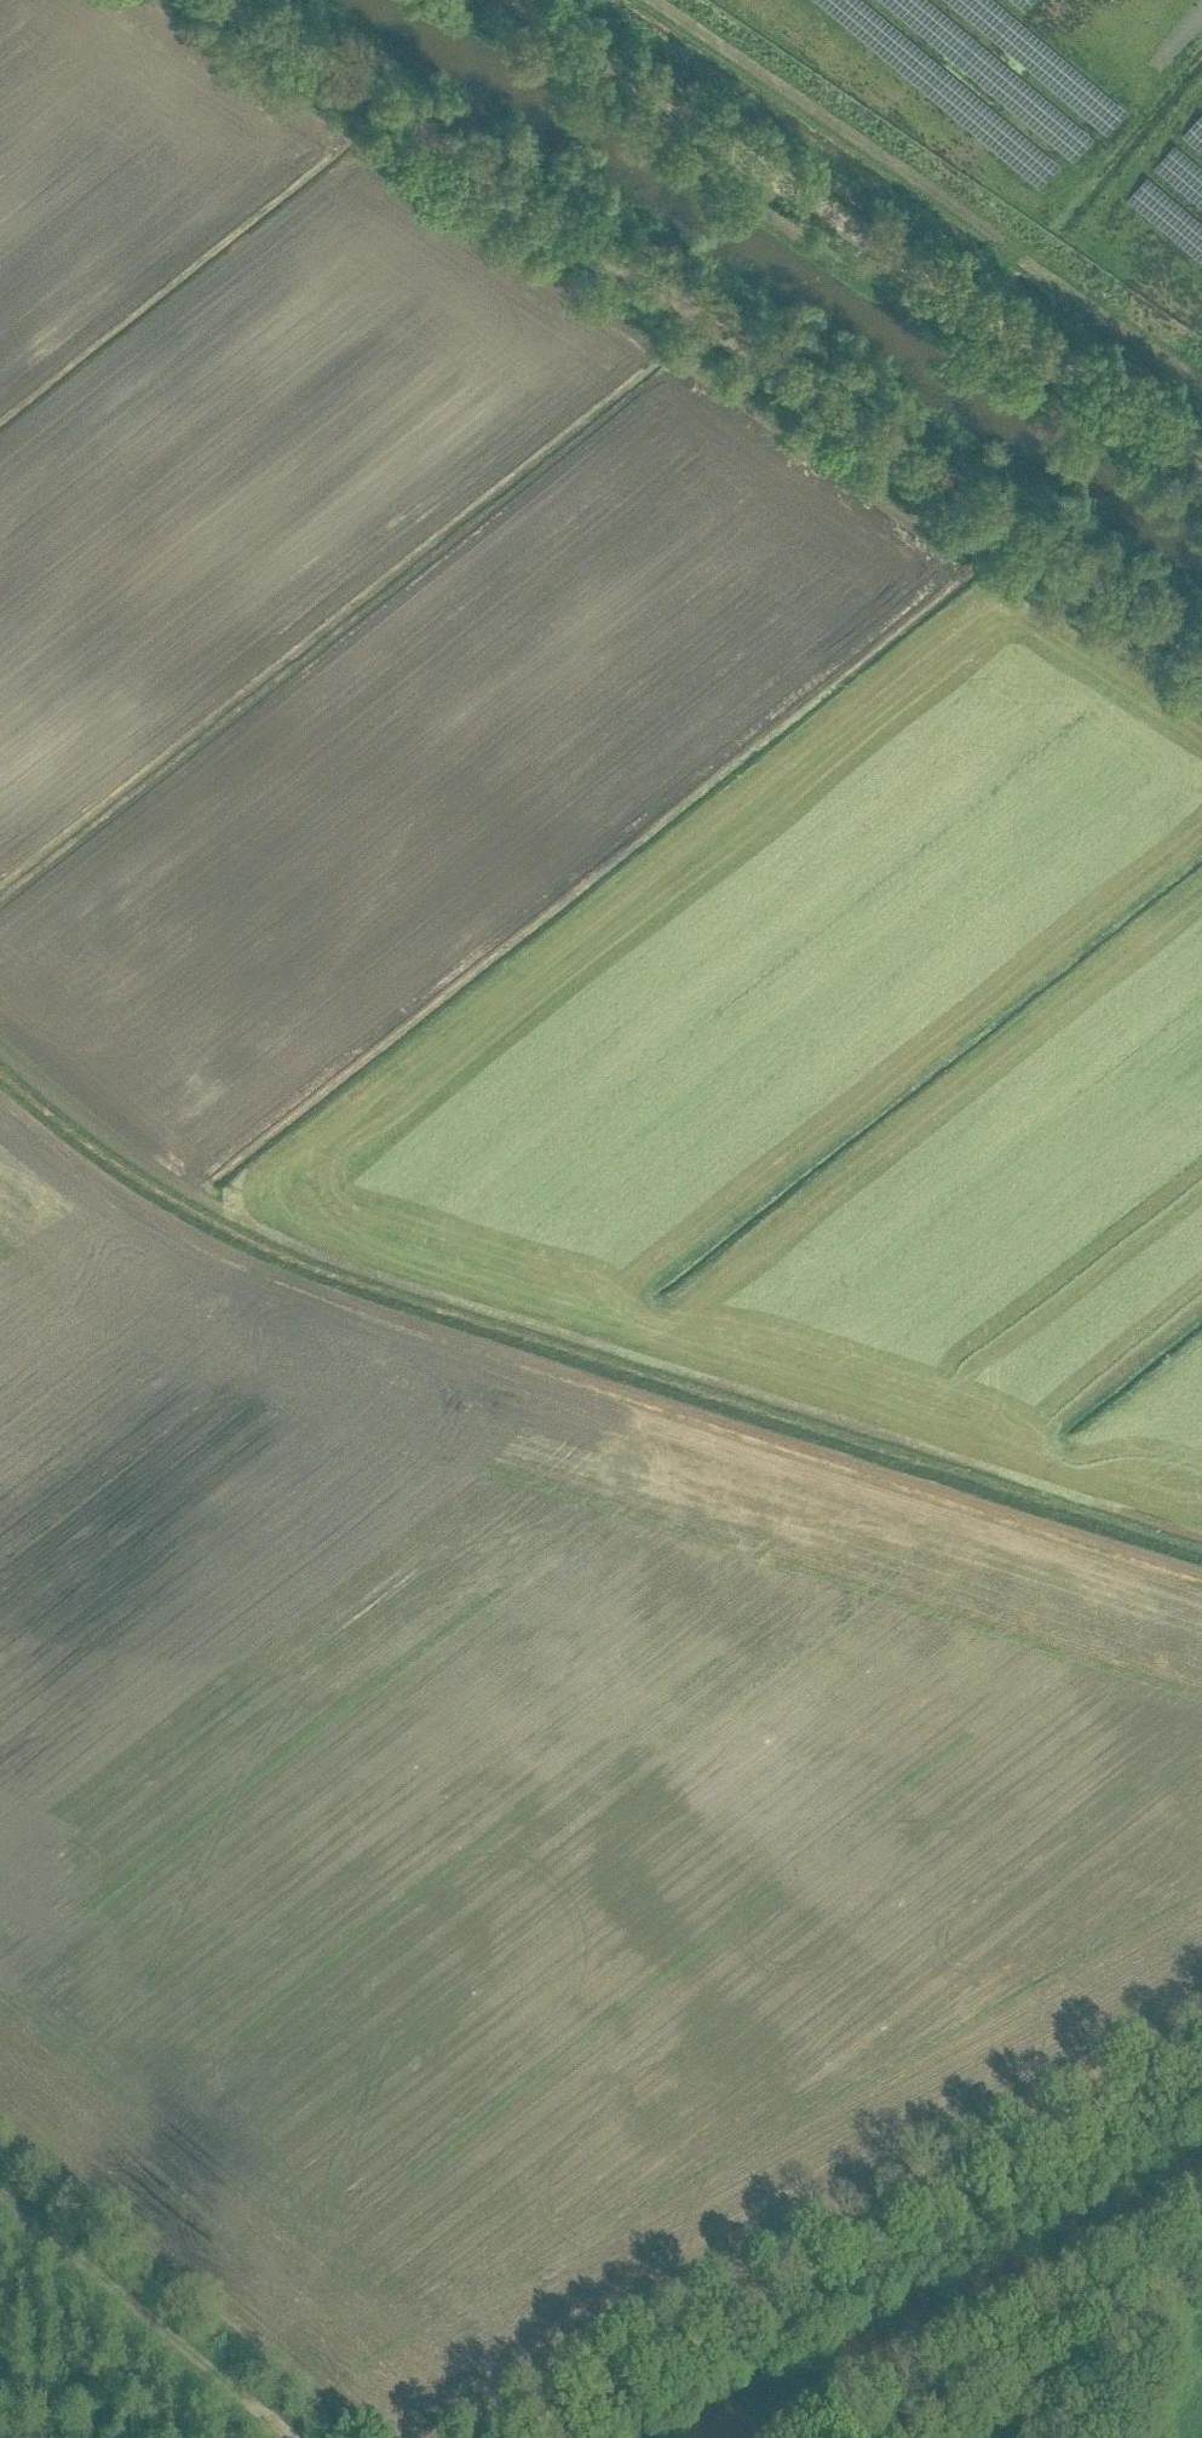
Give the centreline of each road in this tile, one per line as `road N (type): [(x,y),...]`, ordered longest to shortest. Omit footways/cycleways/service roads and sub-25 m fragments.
road 1 (track): [(242,0),(1201,647)]
road 2 (track): [(1201,457),(517,0)]
road 3 (track): [(1201,2058),(517,2437)]
road 4 (track): [(0,2194),(290,2437)]

